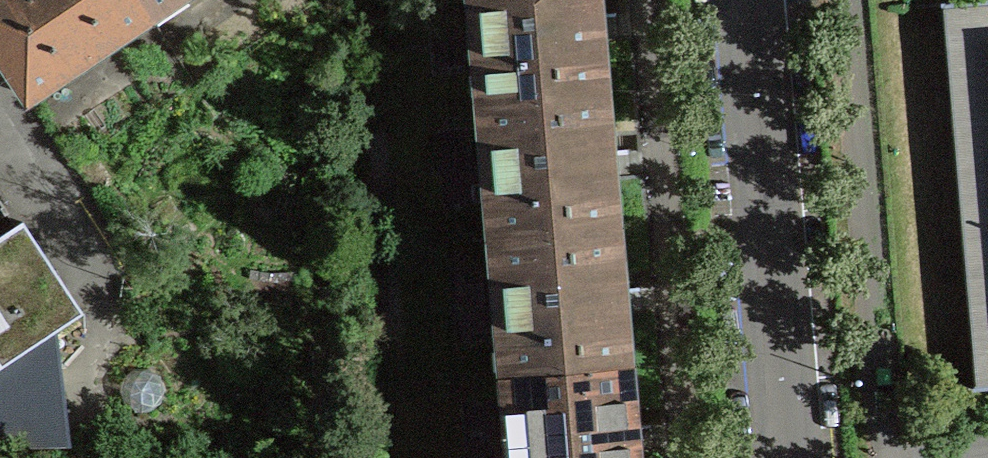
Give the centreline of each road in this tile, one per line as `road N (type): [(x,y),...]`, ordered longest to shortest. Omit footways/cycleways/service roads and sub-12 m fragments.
road 1 (residential): [(789,457),(750,0)]

